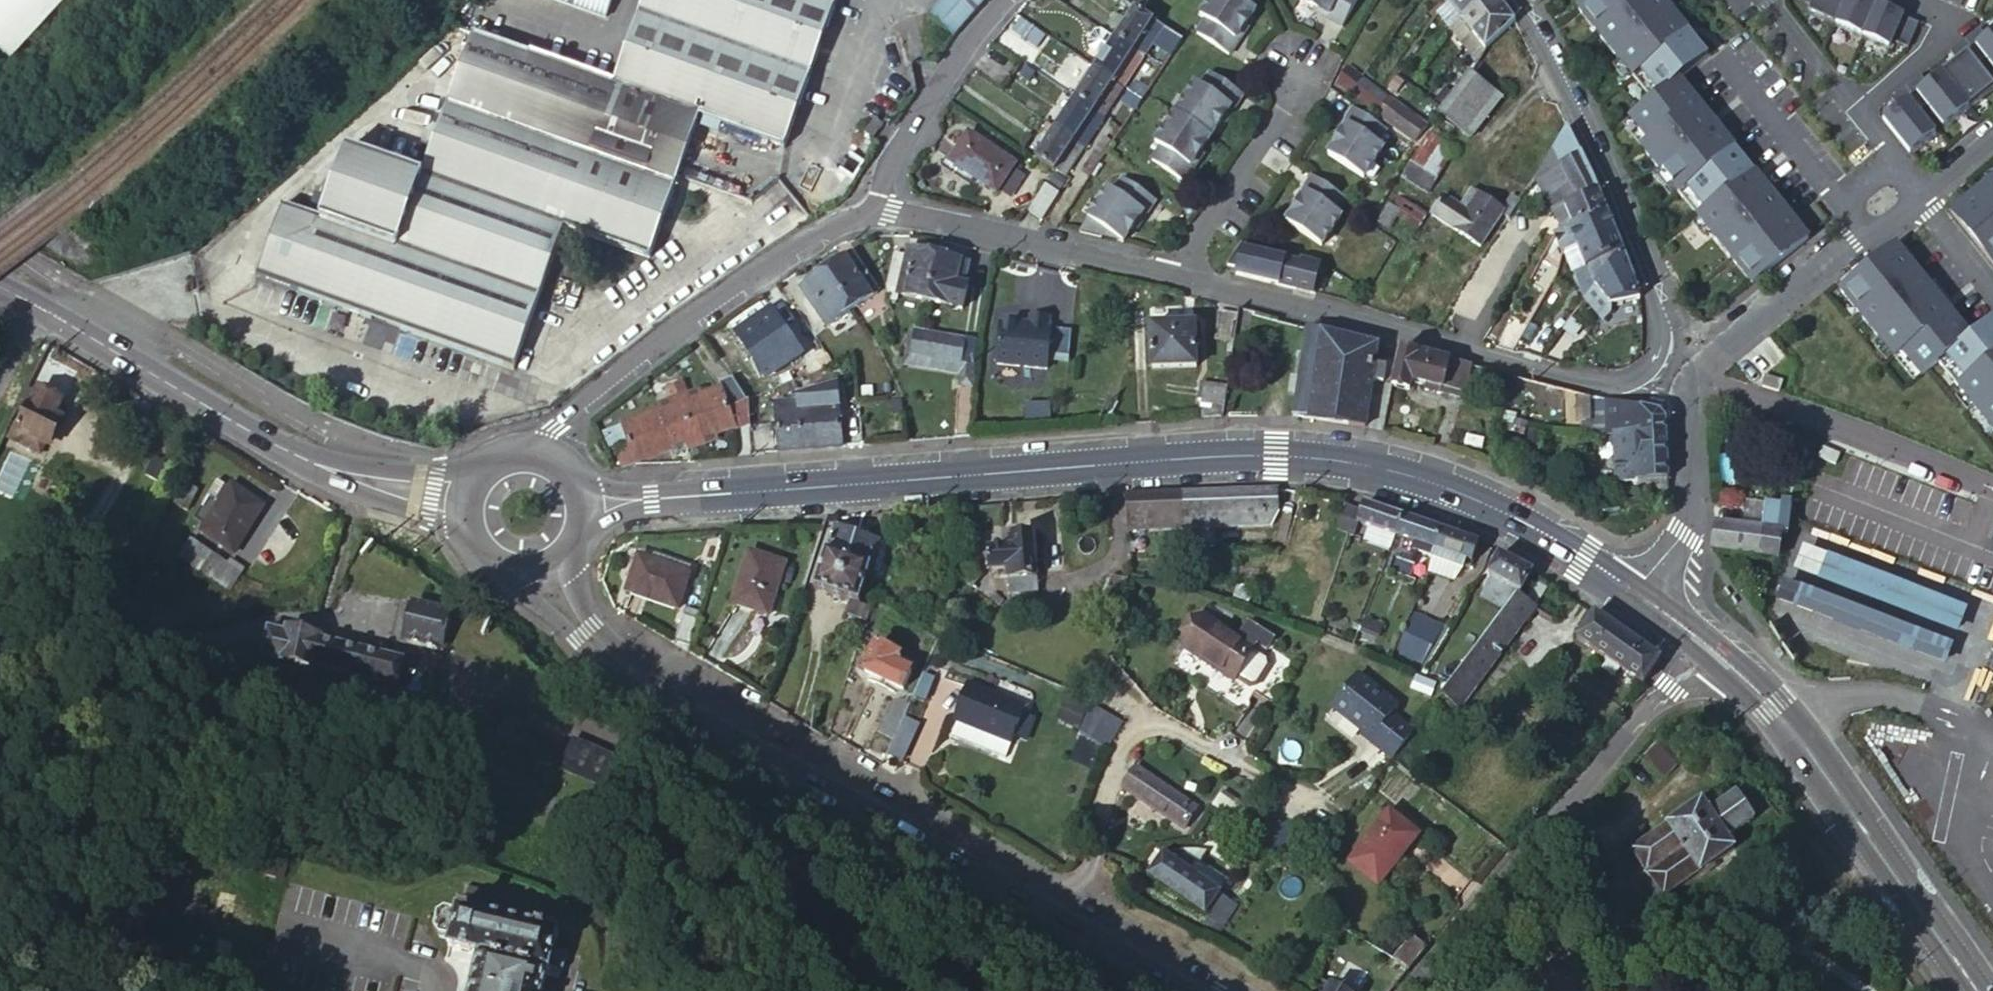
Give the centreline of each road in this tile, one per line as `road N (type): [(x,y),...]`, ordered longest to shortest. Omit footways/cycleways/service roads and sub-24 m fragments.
road 1 (residential): [(843,990),(609,855),(487,768),(393,723),(232,672),(147,658),(160,642),(283,616),(339,625),(598,738)]
road 2 (secondary): [(652,500),(1277,455),(1397,471),(1444,486),(1539,529),(1636,593)]
road 3 (secondary): [(584,630),(653,680),(1212,990)]
road 4 (residential): [(1415,990),(1566,794),(1668,686),(1717,656)]
road 5 (residential): [(1511,0),(1550,59),(1654,299),(1661,336),(1653,363),(1604,385)]
road 6 (residential): [(1604,385),(1172,277)]
road 7 (residential): [(879,212),(816,233),(694,313),(549,427),(540,454)]
road 8 (secondary): [(1717,656),(1774,708),(1974,990)]
road 9 (residential): [(1697,376),(1992,487)]
road 10 (secondary): [(43,307),(311,461)]
road 11 (residential): [(1172,277),(937,216),(879,212)]
road 12 (residential): [(1000,0),(888,165),(879,212)]
road 13 (residential): [(1296,68),(1283,107),(1172,277)]
road 14 (residential): [(1697,376),(1870,231)]
road 15 (residential): [(1691,409),(1695,486),(1684,531),(1636,593)]
road 16 (secondary): [(486,464),(403,473),(311,461)]
road 17 (residential): [(1860,107),(1932,53),(1951,18),(1909,0)]
road 18 (secondary): [(311,461),(465,527)]
road 19 (track): [(147,658),(0,695)]

